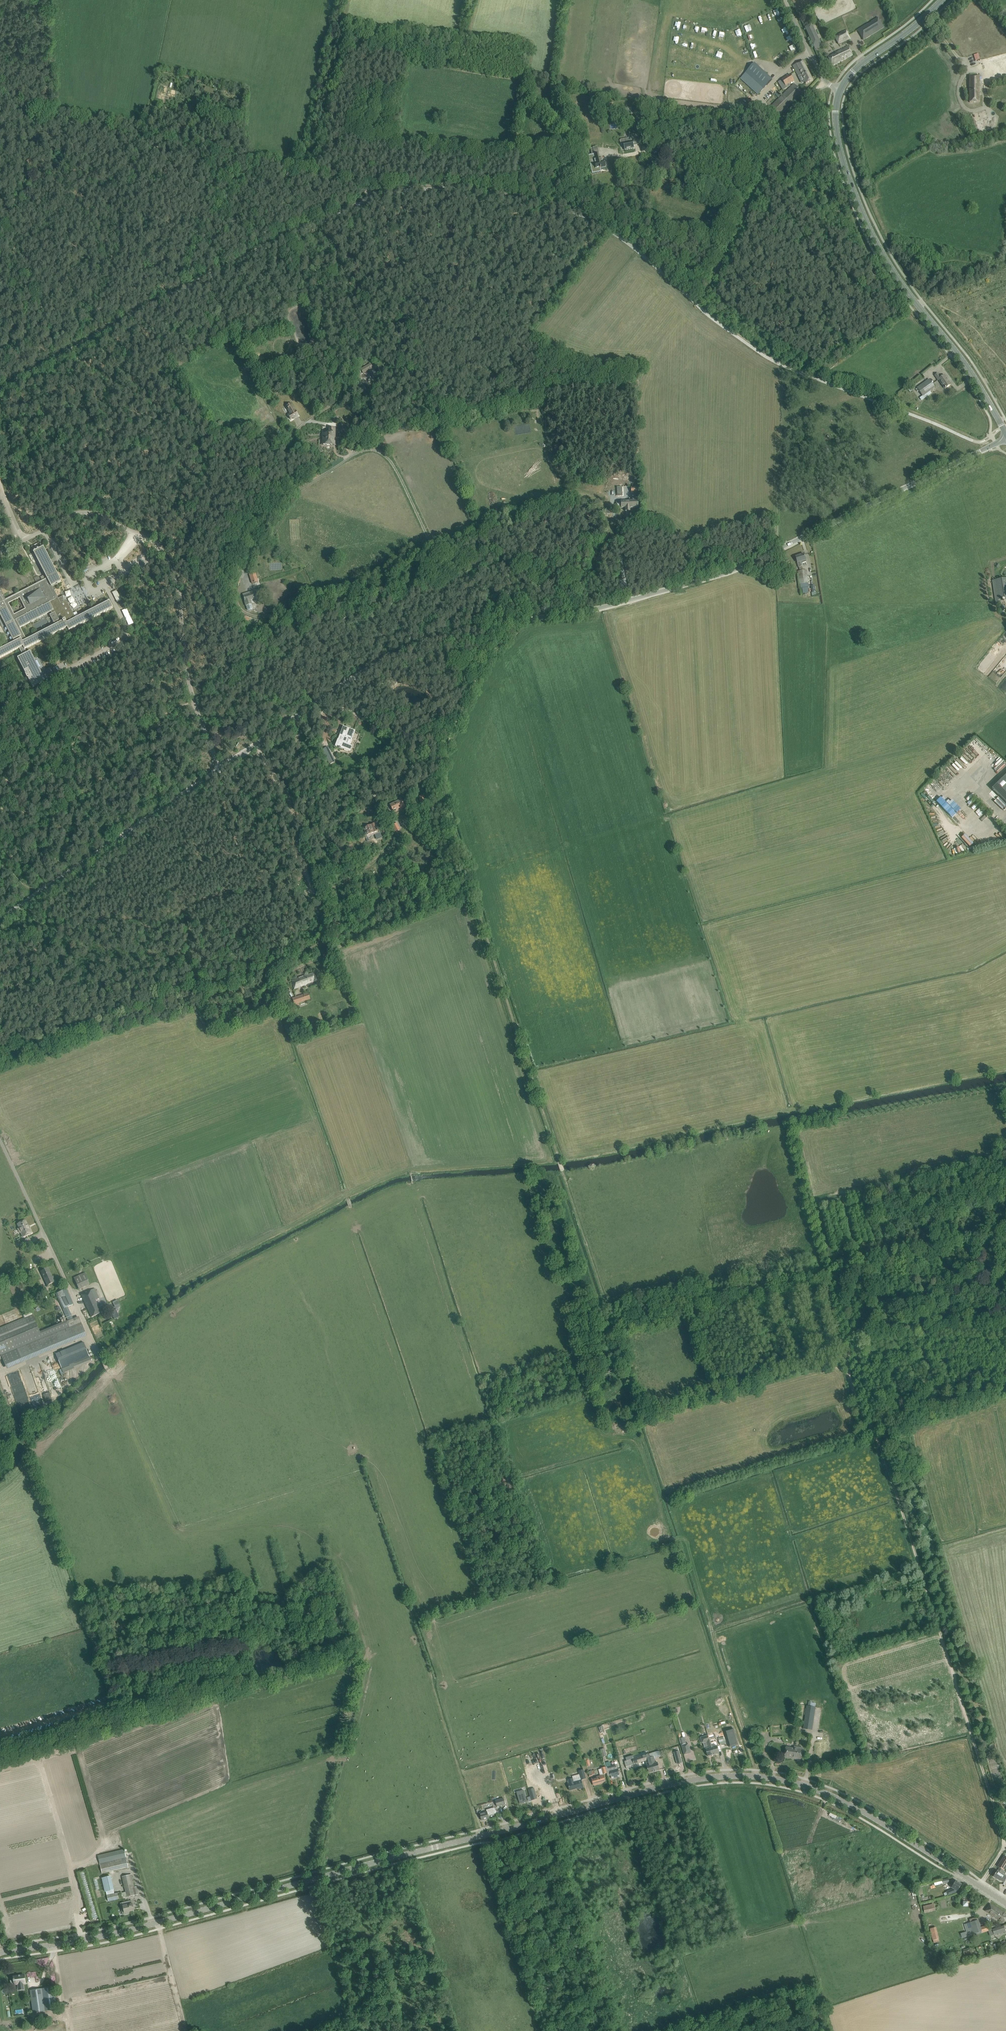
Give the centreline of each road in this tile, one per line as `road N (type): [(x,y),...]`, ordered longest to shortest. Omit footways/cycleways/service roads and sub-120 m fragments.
road 1 (unclassified): [(0,920),(385,661),(450,635),(601,608),(737,568),(1005,442)]
road 2 (tertiary): [(0,1952),(134,1928),(720,1777),(778,1779),(824,1792),(1005,1903)]
road 3 (track): [(842,1356),(642,1415),(469,893)]
road 4 (track): [(0,859),(44,909),(34,985),(197,988),(325,942),(328,952),(469,893)]
road 5 (track): [(982,1881),(1004,1844),(878,1441)]
road 6 (track): [(851,1354),(791,1128),(1005,1093)]
road 7 (tertiary): [(1005,432),(866,220),(839,142),(840,90)]
road 8 (track): [(469,893),(444,807),(448,748),(467,701),(526,620)]
road 9 (unclassified): [(100,1353),(0,1140)]
road 10 (track): [(137,138),(39,114),(0,83)]
road 11 (track): [(756,1776),(710,1633)]
road 12 (track): [(90,513),(105,497),(207,443)]
road 13 (tertiary): [(840,90),(942,0)]
road 14 (track): [(878,1441),(1005,1399)]
road 15 (track): [(188,564),(218,511),(207,443)]
road 16 (track): [(188,678),(214,639),(188,564)]

